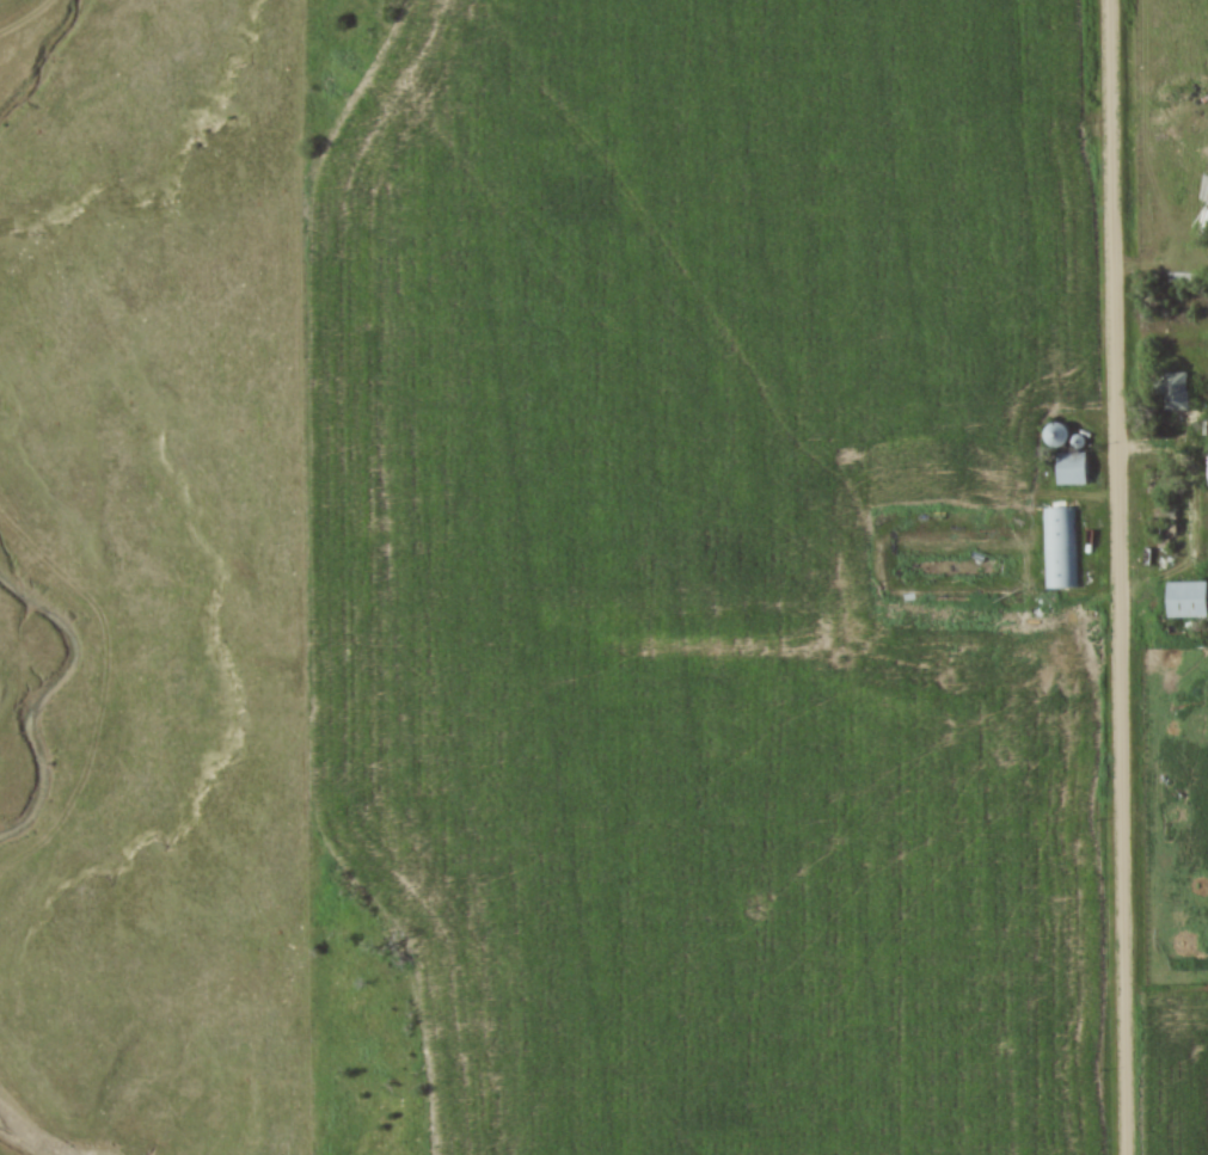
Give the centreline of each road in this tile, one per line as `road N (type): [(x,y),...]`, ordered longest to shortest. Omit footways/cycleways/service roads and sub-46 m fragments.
road 1 (residential): [(1130,1154),(1110,0)]

